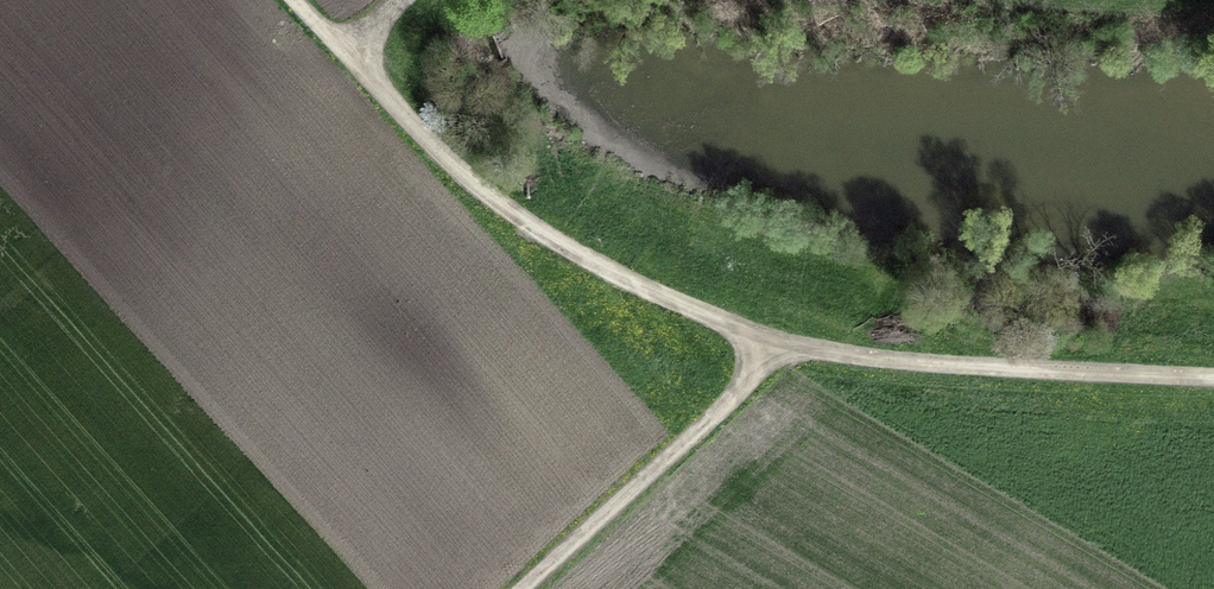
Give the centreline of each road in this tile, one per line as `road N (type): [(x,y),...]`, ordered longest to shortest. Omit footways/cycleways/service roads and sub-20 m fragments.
road 1 (track): [(1213,379),(767,350),(524,209),(349,47)]
road 2 (track): [(510,588),(767,350)]

